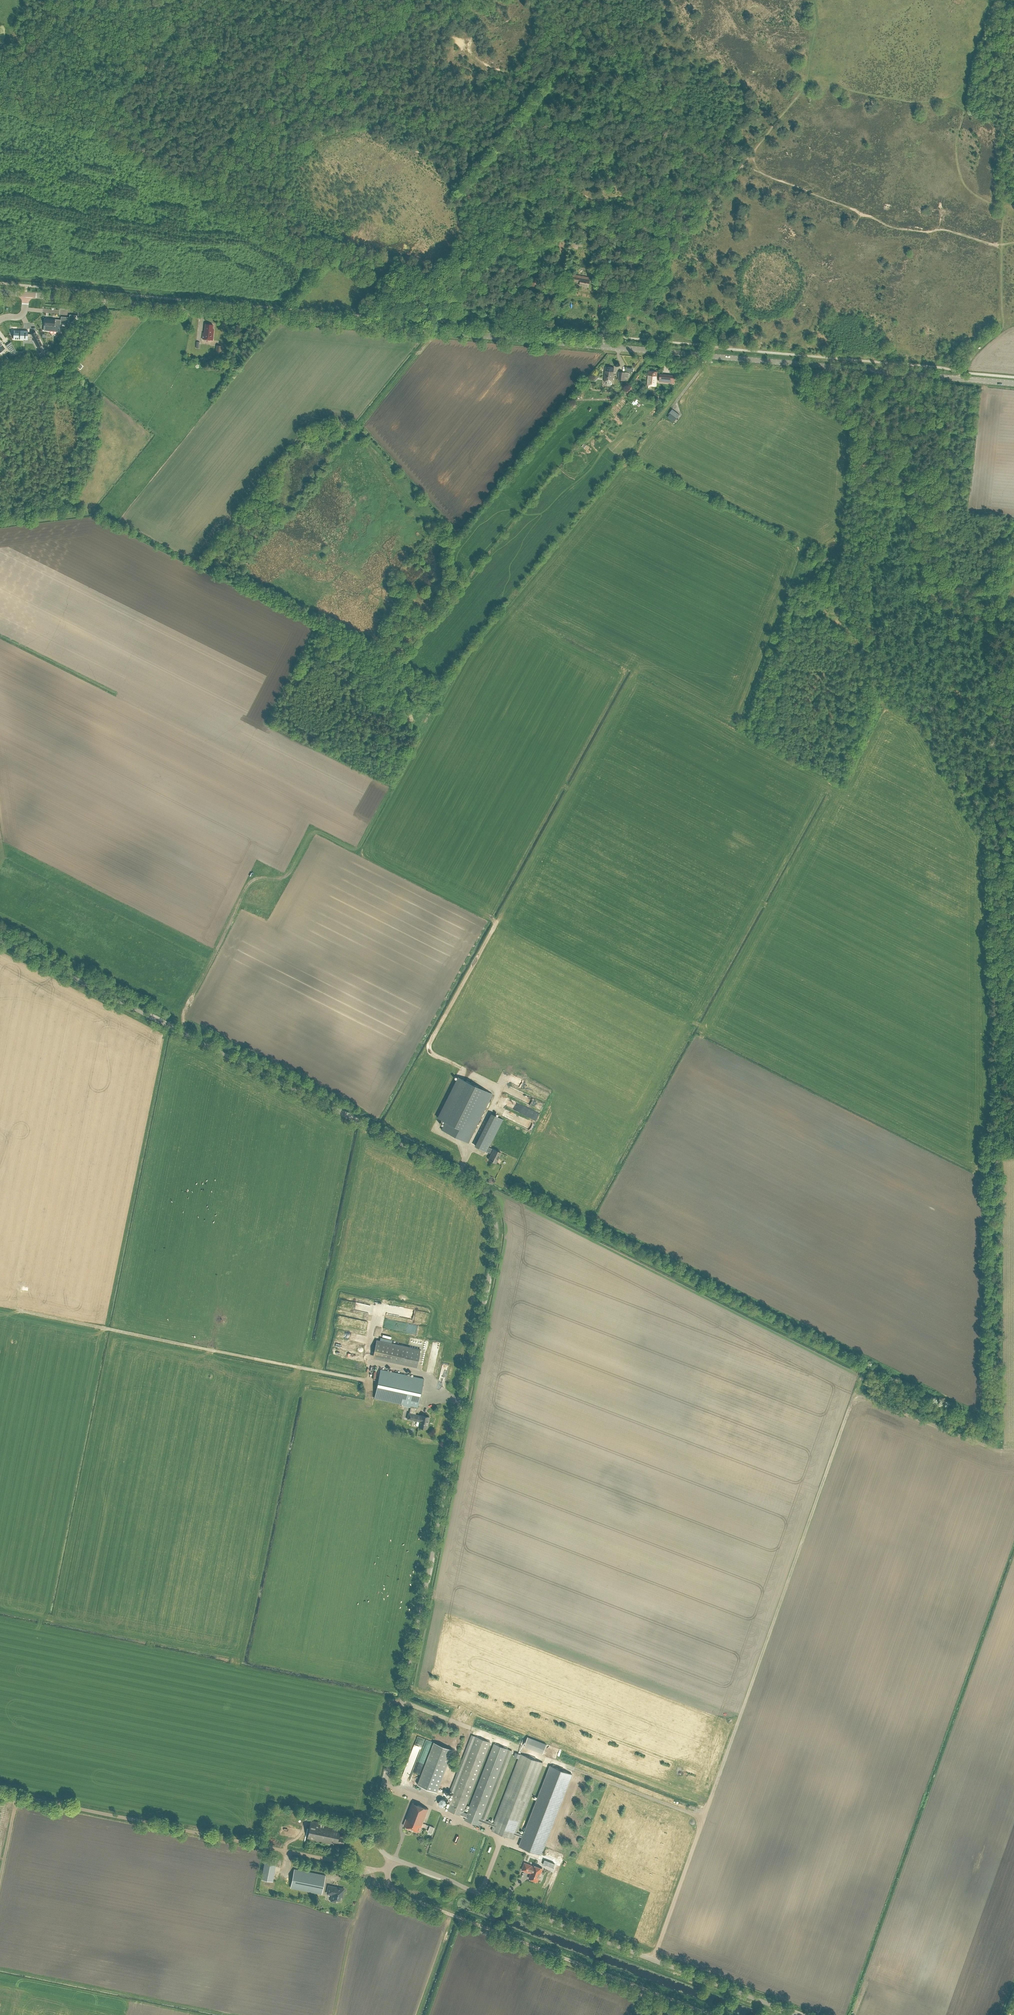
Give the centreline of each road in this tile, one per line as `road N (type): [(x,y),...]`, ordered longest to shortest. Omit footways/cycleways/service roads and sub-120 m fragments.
road 1 (unclassified): [(392,1859),(376,1841),(378,1818),(496,1242),(493,1213),(464,1175),(0,940)]
road 2 (tertiary): [(1013,384),(27,294)]
road 3 (track): [(654,1959),(853,1395),(995,1450),(1013,1450)]
road 4 (unclassified): [(799,2014),(392,1859)]
road 5 (track): [(388,1869),(0,1792)]
road 6 (unclassified): [(713,2014),(399,1894),(388,1880),(392,1859)]
road 7 (track): [(179,1031),(251,883),(286,877),(316,831),(355,848)]
road 8 (track): [(165,0),(70,7),(0,72)]
road 9 (track): [(703,1820),(551,1760)]
road 10 (track): [(370,1869),(335,2014)]

